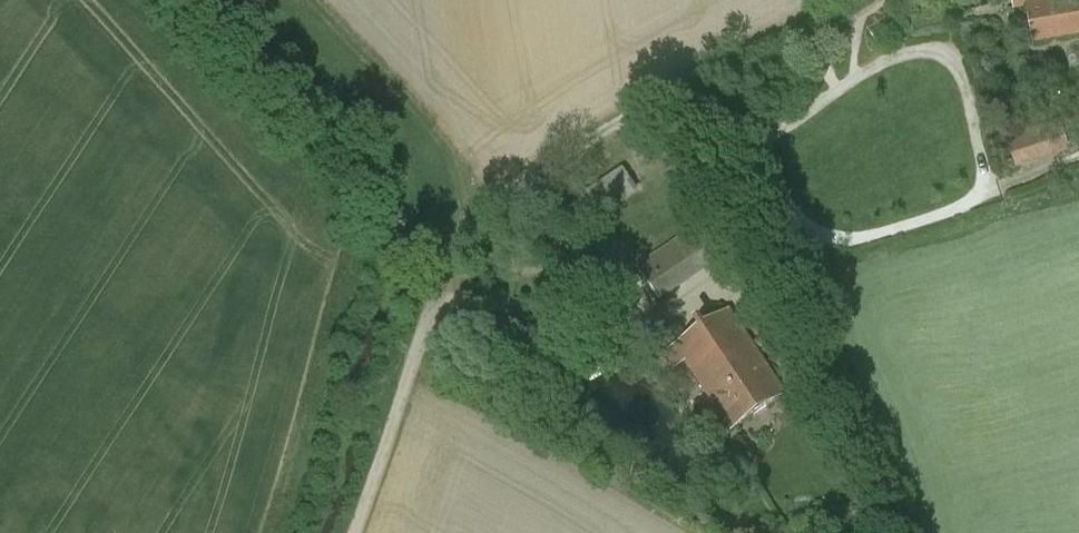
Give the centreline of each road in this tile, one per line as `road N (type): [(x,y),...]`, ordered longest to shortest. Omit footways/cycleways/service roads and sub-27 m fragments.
road 1 (track): [(355,532),(465,231),(492,200),(610,132),(631,136),(657,156)]
road 2 (track): [(184,0),(374,209),(447,272)]

